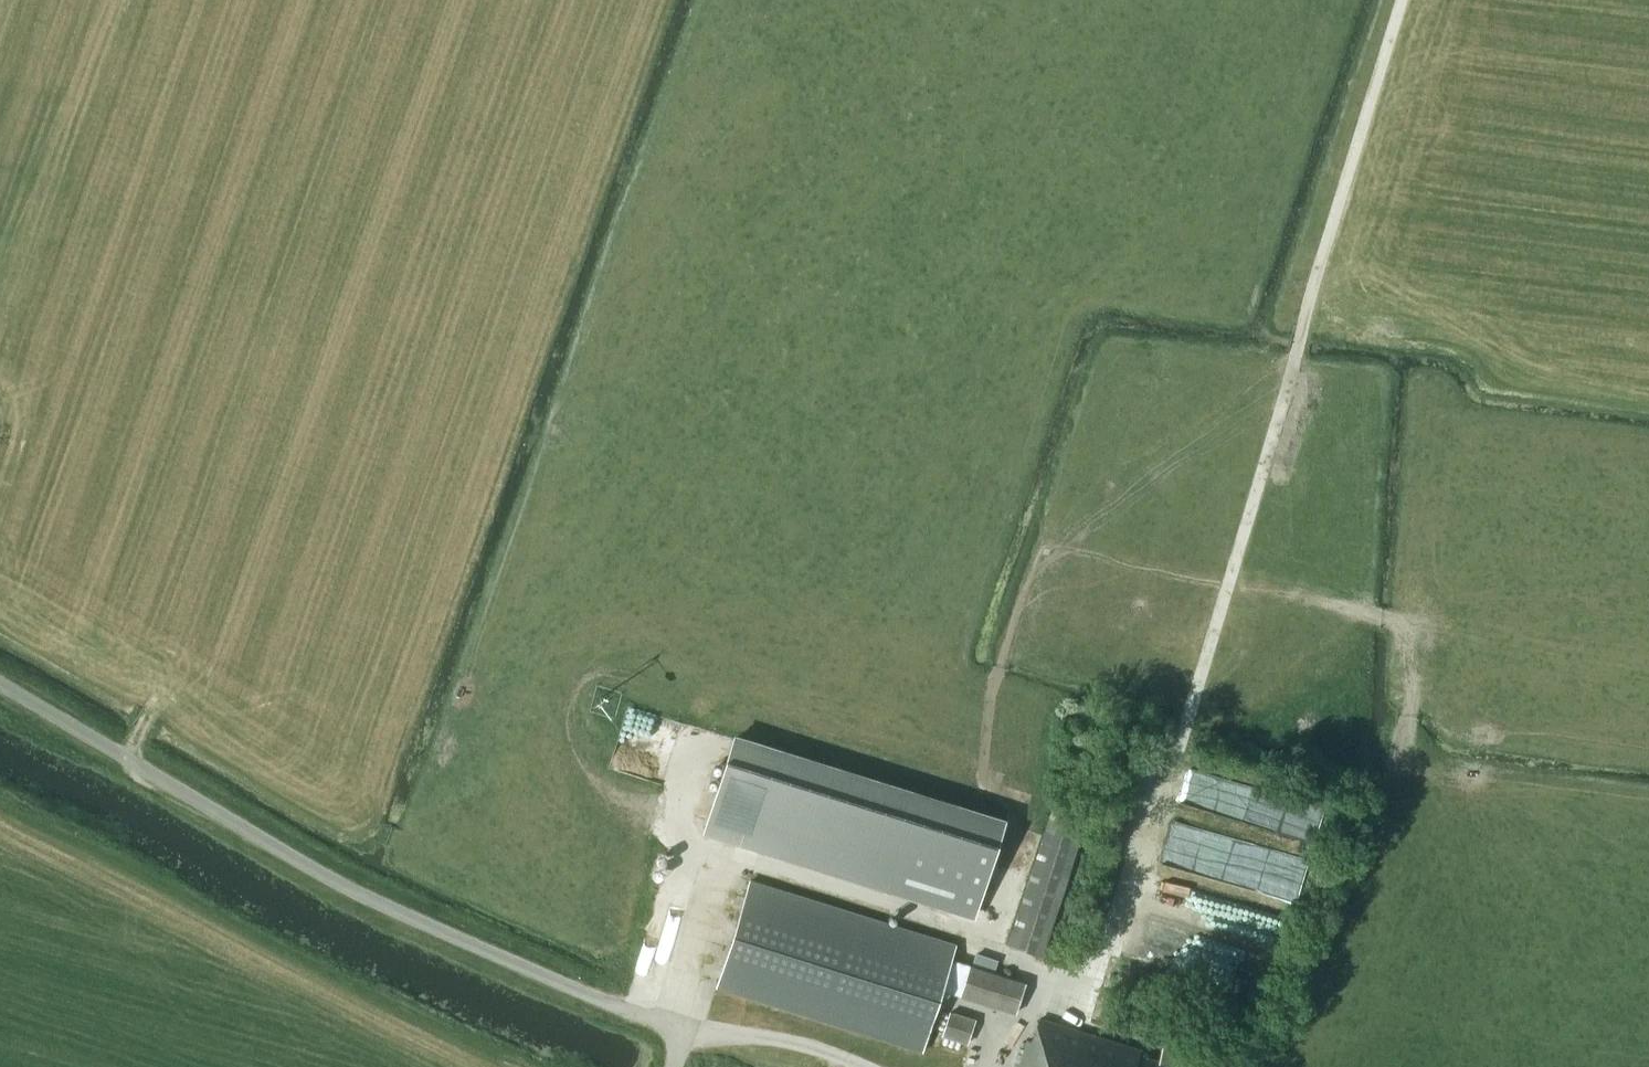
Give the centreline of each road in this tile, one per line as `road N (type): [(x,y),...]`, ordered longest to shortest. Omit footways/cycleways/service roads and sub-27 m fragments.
road 1 (track): [(989,943),(1039,975),(1106,993),(1402,0)]
road 2 (unclassified): [(676,1066),(689,1028),(582,992),(363,896),(0,686)]
road 3 (track): [(689,1028),(739,866),(989,943),(1024,841)]

